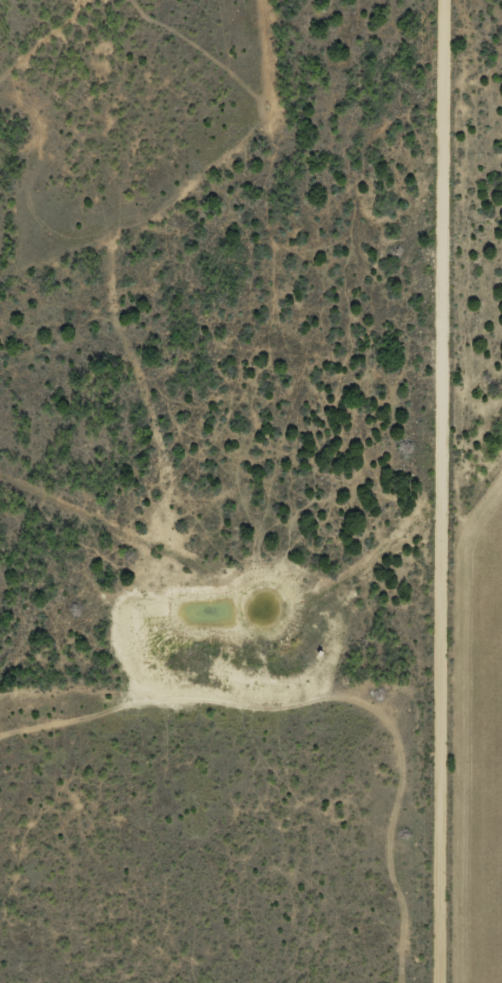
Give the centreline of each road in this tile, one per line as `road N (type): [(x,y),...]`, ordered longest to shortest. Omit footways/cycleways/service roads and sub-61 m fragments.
road 1 (residential): [(437,982),(436,0)]

